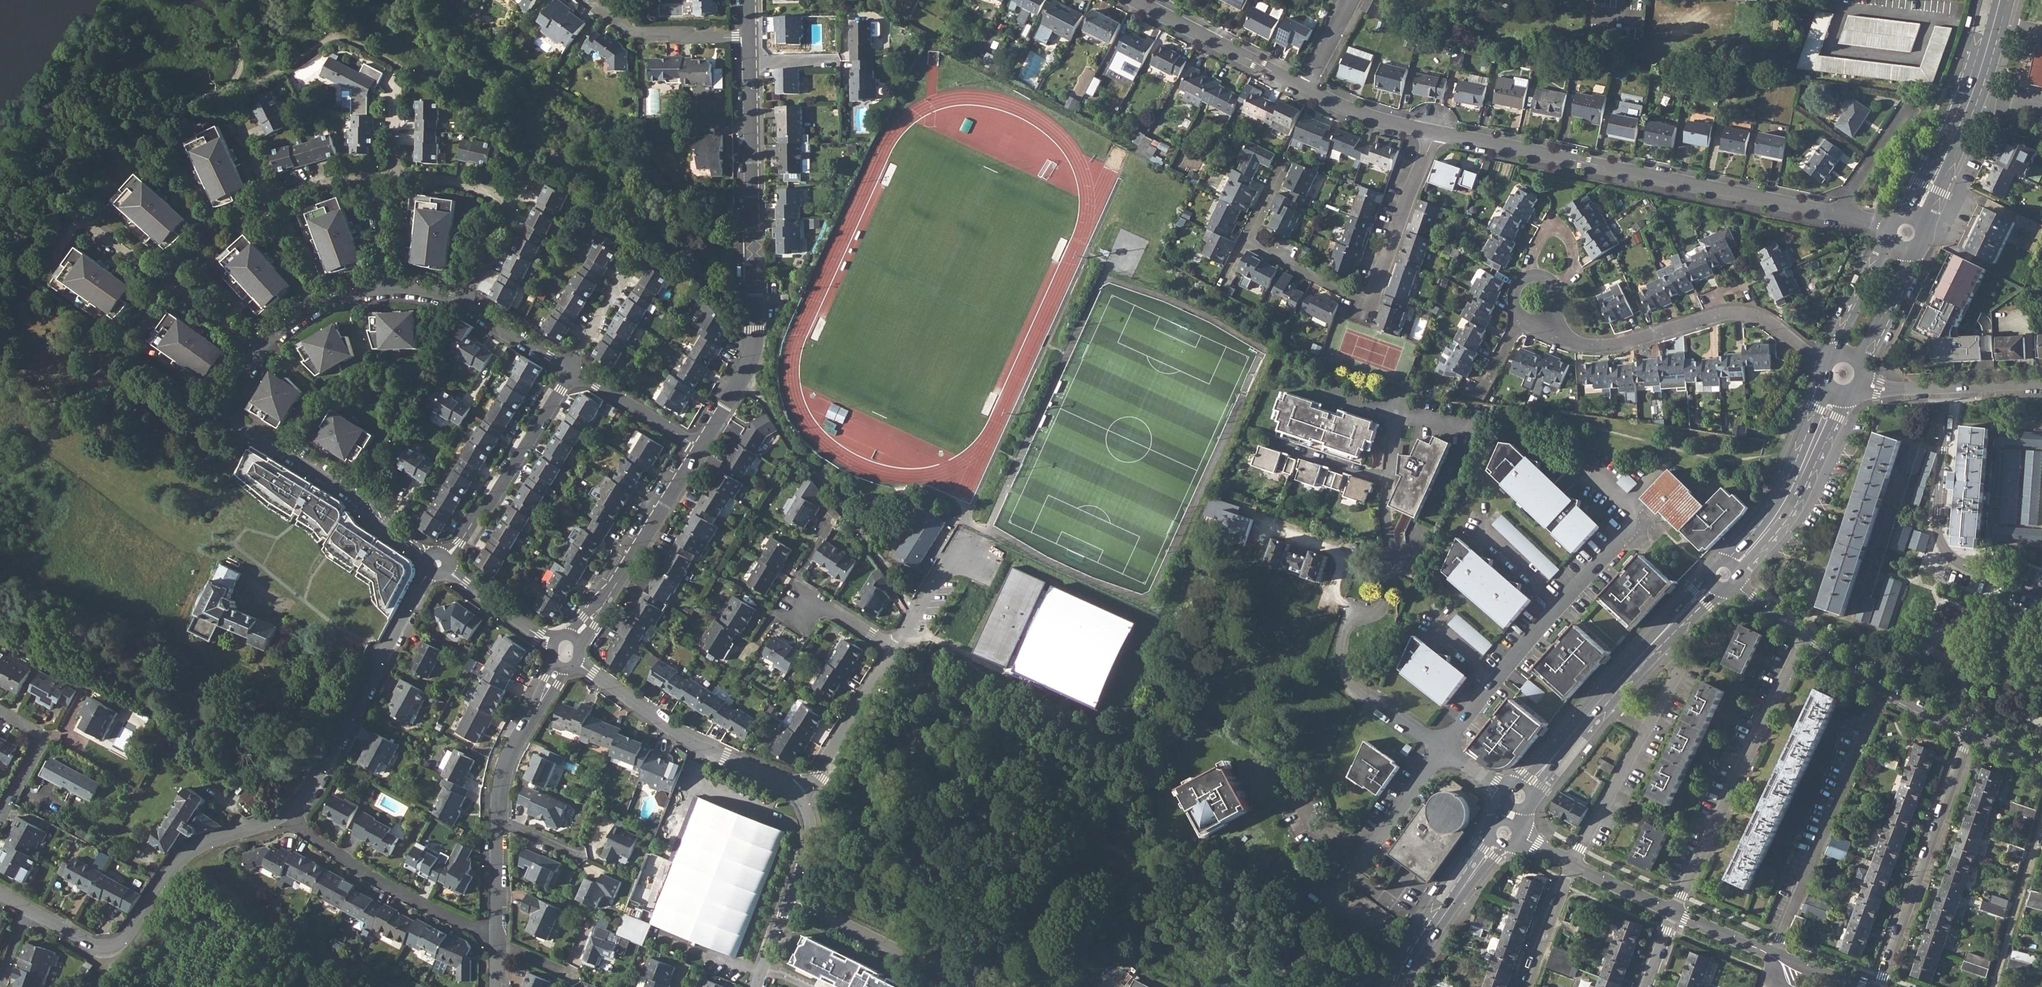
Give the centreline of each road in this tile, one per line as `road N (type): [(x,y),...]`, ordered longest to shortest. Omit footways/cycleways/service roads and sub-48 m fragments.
road 1 (residential): [(1838,214),(1433,135)]
road 2 (residential): [(750,64),(755,341),(743,377),(699,447)]
road 3 (residential): [(1443,748),(1362,693),(1346,663),(1358,608),(1378,616),(1394,578),(1388,478)]
road 4 (residential): [(259,349),(233,392),(235,418),(439,563)]
road 5 (residential): [(1248,242),(1371,305),(1433,135)]
road 6 (residential): [(1824,367),(1749,317),(1604,349),(1565,339),(1545,317)]
road 7 (residential): [(1673,911),(1804,637)]
road 8 (residential): [(1443,748),(1557,605),(1639,522)]
road 9 (residential): [(285,813),(320,773),(439,563)]
road 10 (residential): [(1953,388),(1945,552),(2041,592)]
road 11 (residential): [(1880,986),(1969,735)]
road 12 (residential): [(577,662),(694,744),(769,774),(800,798)]
road 13 (residential): [(498,931),(396,891),(285,813)]
road 14 (residential): [(574,370),(489,504),(439,563)]
road 15 (tertiary): [(2000,0),(1973,94),(1917,214)]
road 16 (residential): [(108,946),(125,937),(188,853),(285,813)]
road 17 (residential): [(699,447),(576,637)]
road 18 (residential): [(77,217),(259,349)]
road 19 (residential): [(1322,918),(1443,748)]
road 20 (residential): [(567,366),(452,297),(386,288)]
road 21 (tertiary): [(1836,394),(1786,502),(1737,565)]
road 22 (residential): [(789,900),(965,986)]
road 23 (residential): [(1304,89),(1132,0)]
road 24 (residential): [(1804,637),(1969,735)]
road 25 (tertiary): [(1505,833),(1402,986)]
road 26 (residential): [(896,649),(800,798)]
road 27 (residential): [(591,0),(644,38),(750,38)]
road 28 (residential): [(497,824),(506,764),(557,667)]
road 29 (residential): [(1646,731),(1571,862)]
road 30 (residential): [(574,370),(699,447)]
road 31 (residential): [(979,558),(957,547),(896,649)]
road 32 (residential): [(386,288),(318,308),(259,349)]
road 33 (residential): [(0,821),(43,742),(0,713)]
road 34 (residential): [(439,563),(554,641)]
road 35 (residential): [(1433,135),(1304,89)]
road 36 (residential): [(567,366),(639,251)]
road 37 (residential): [(1526,986),(1571,862)]
road 38 (tertiary): [(1890,239),(1837,354)]
road 39 (residential): [(1838,214),(1908,109)]
road 40 (tertiary): [(1601,701),(1519,795)]
road 41 (tertiary): [(1862,365),(1909,251)]
road 42 (residential): [(1545,317),(1556,292),(1531,277),(1517,287),(1515,302),(1538,319)]

